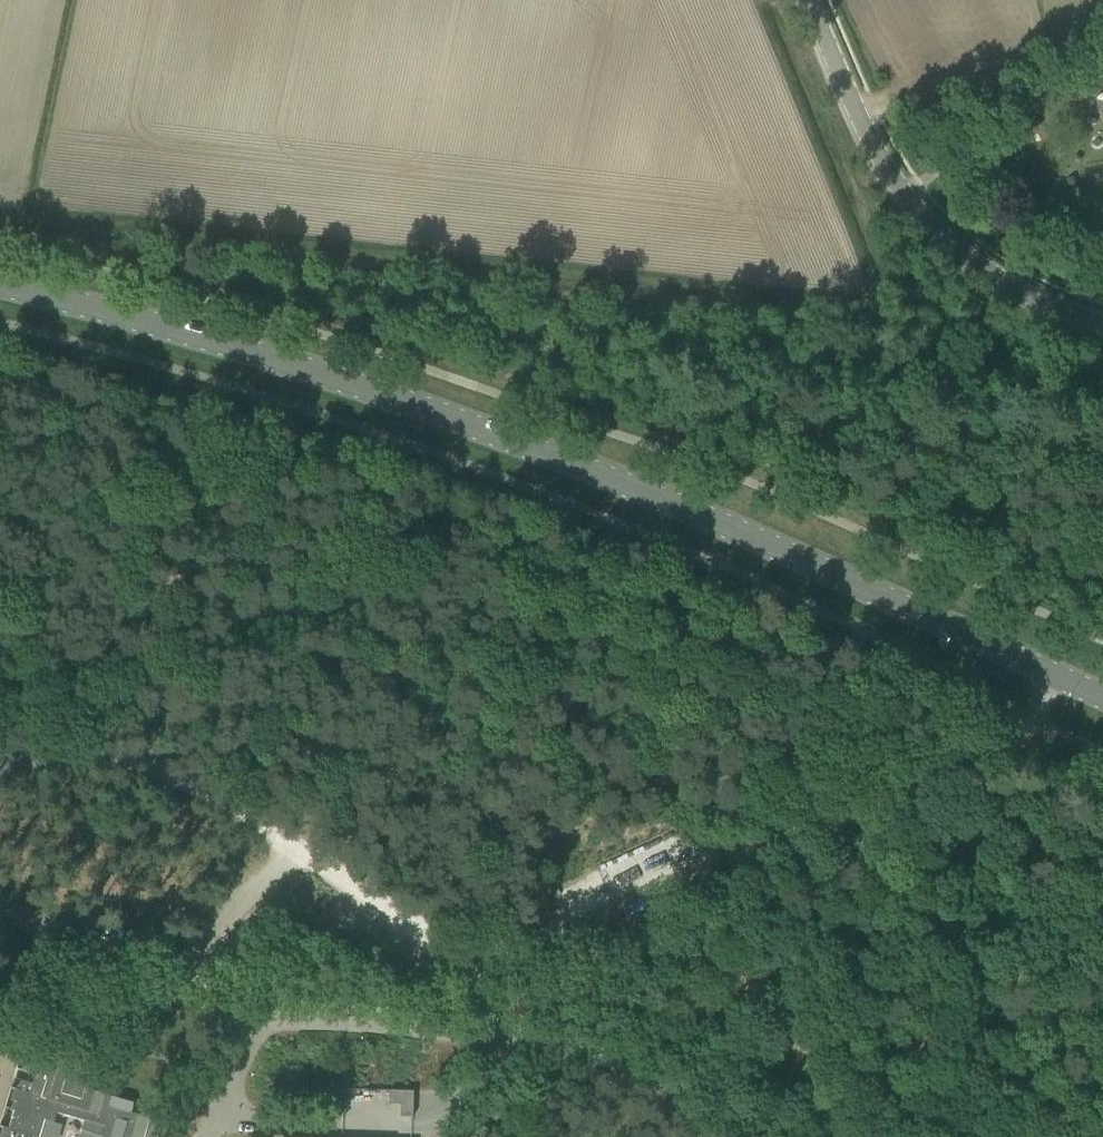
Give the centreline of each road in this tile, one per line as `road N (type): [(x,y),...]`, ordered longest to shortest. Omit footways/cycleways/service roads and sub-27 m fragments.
road 1 (secondary): [(1102,693),(697,513),(423,408),(0,286)]
road 2 (unclassified): [(1102,322),(1014,291),(939,230),(858,115),(810,0)]

